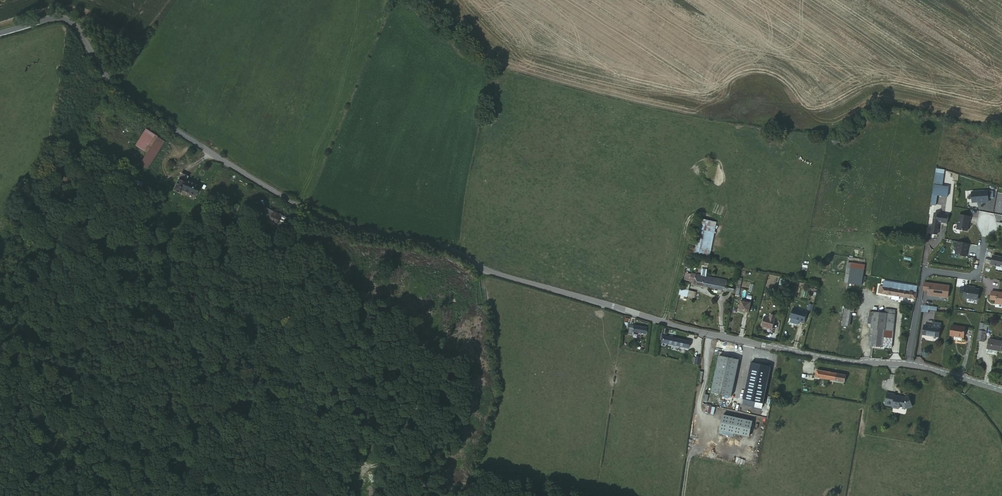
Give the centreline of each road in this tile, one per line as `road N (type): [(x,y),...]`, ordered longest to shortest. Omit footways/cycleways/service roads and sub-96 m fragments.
road 1 (unclassified): [(909,364),(828,357),(641,315),(480,269),(417,238),(321,217),(129,101),(105,80),(72,23),(49,18),(0,32)]
road 2 (residential): [(909,364),(923,276),(979,271),(987,223)]
road 3 (track): [(305,208),(290,247),(189,206)]

